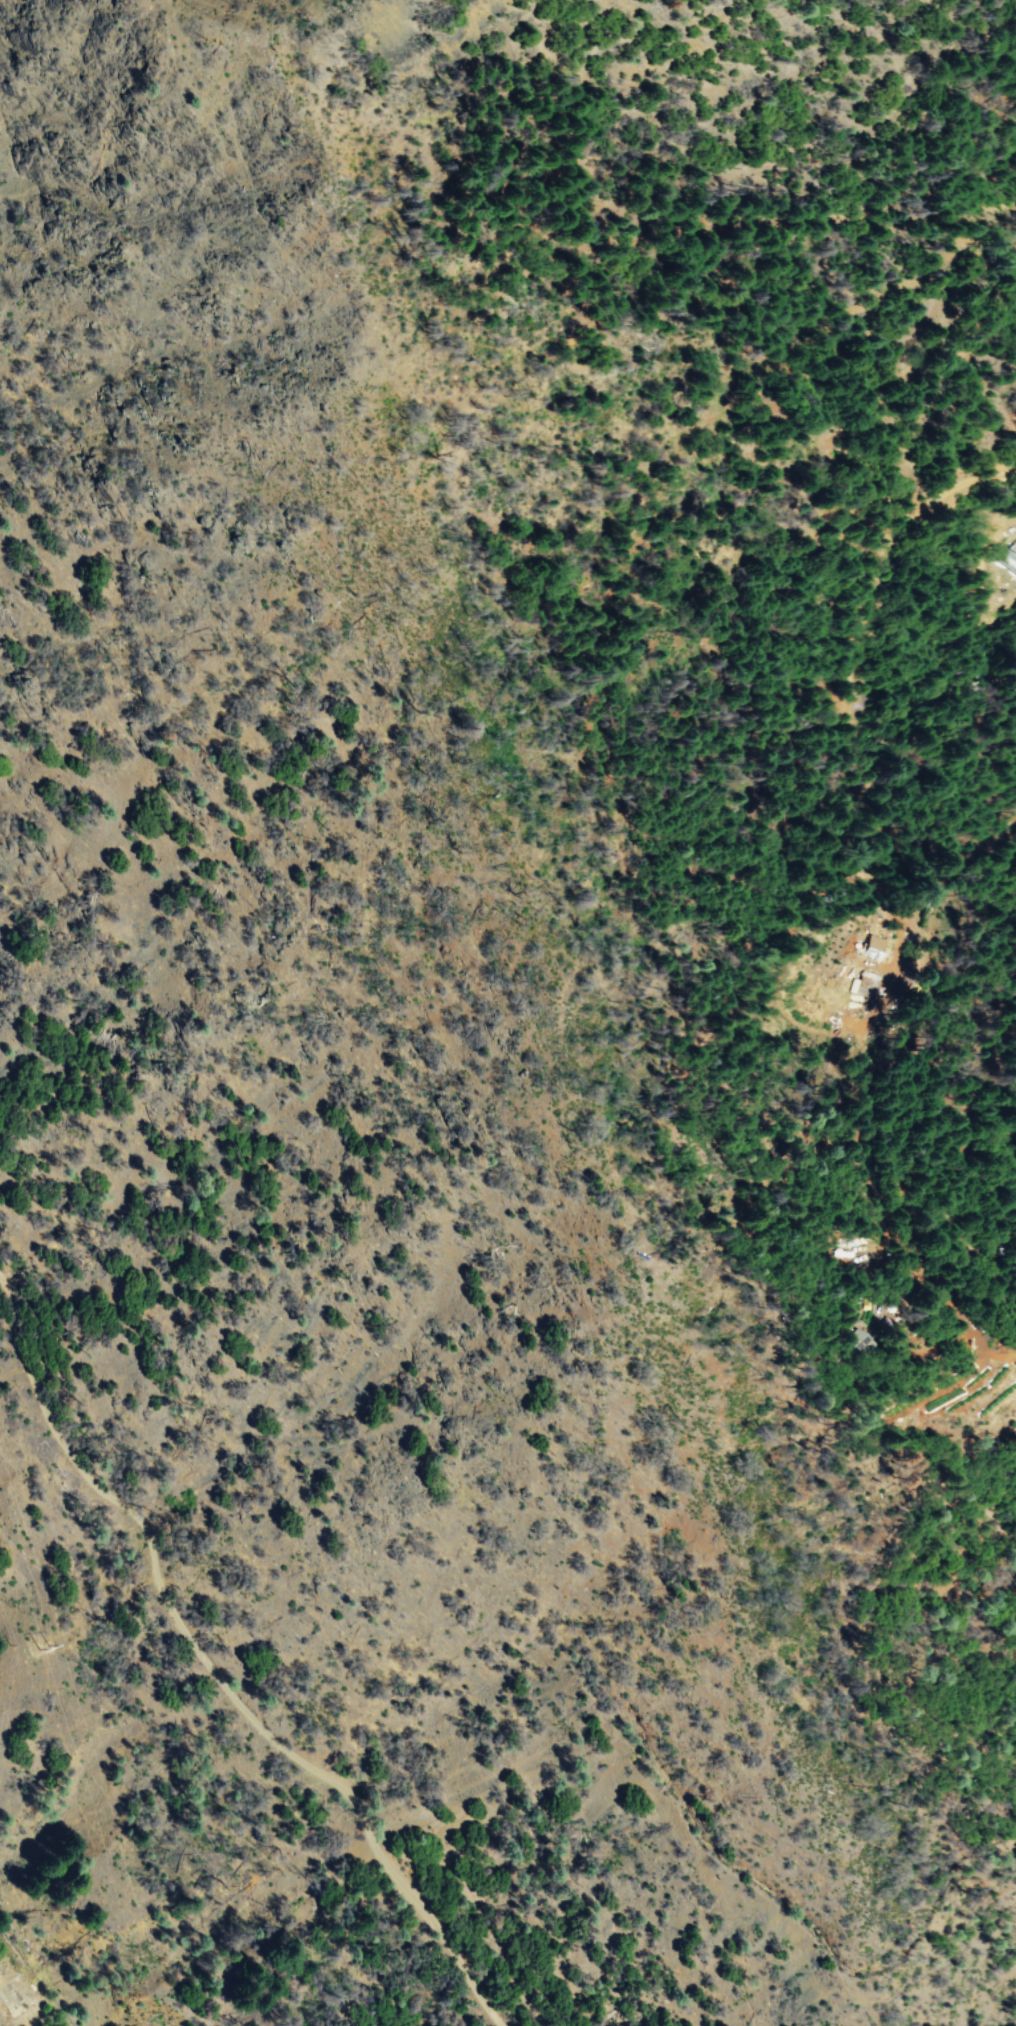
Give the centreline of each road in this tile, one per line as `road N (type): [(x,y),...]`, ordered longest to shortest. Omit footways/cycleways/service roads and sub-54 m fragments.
road 1 (residential): [(527,2025),(400,1852),(114,1526),(0,1257)]
road 2 (residential): [(1015,465),(939,506),(871,664),(860,760),(899,912)]

